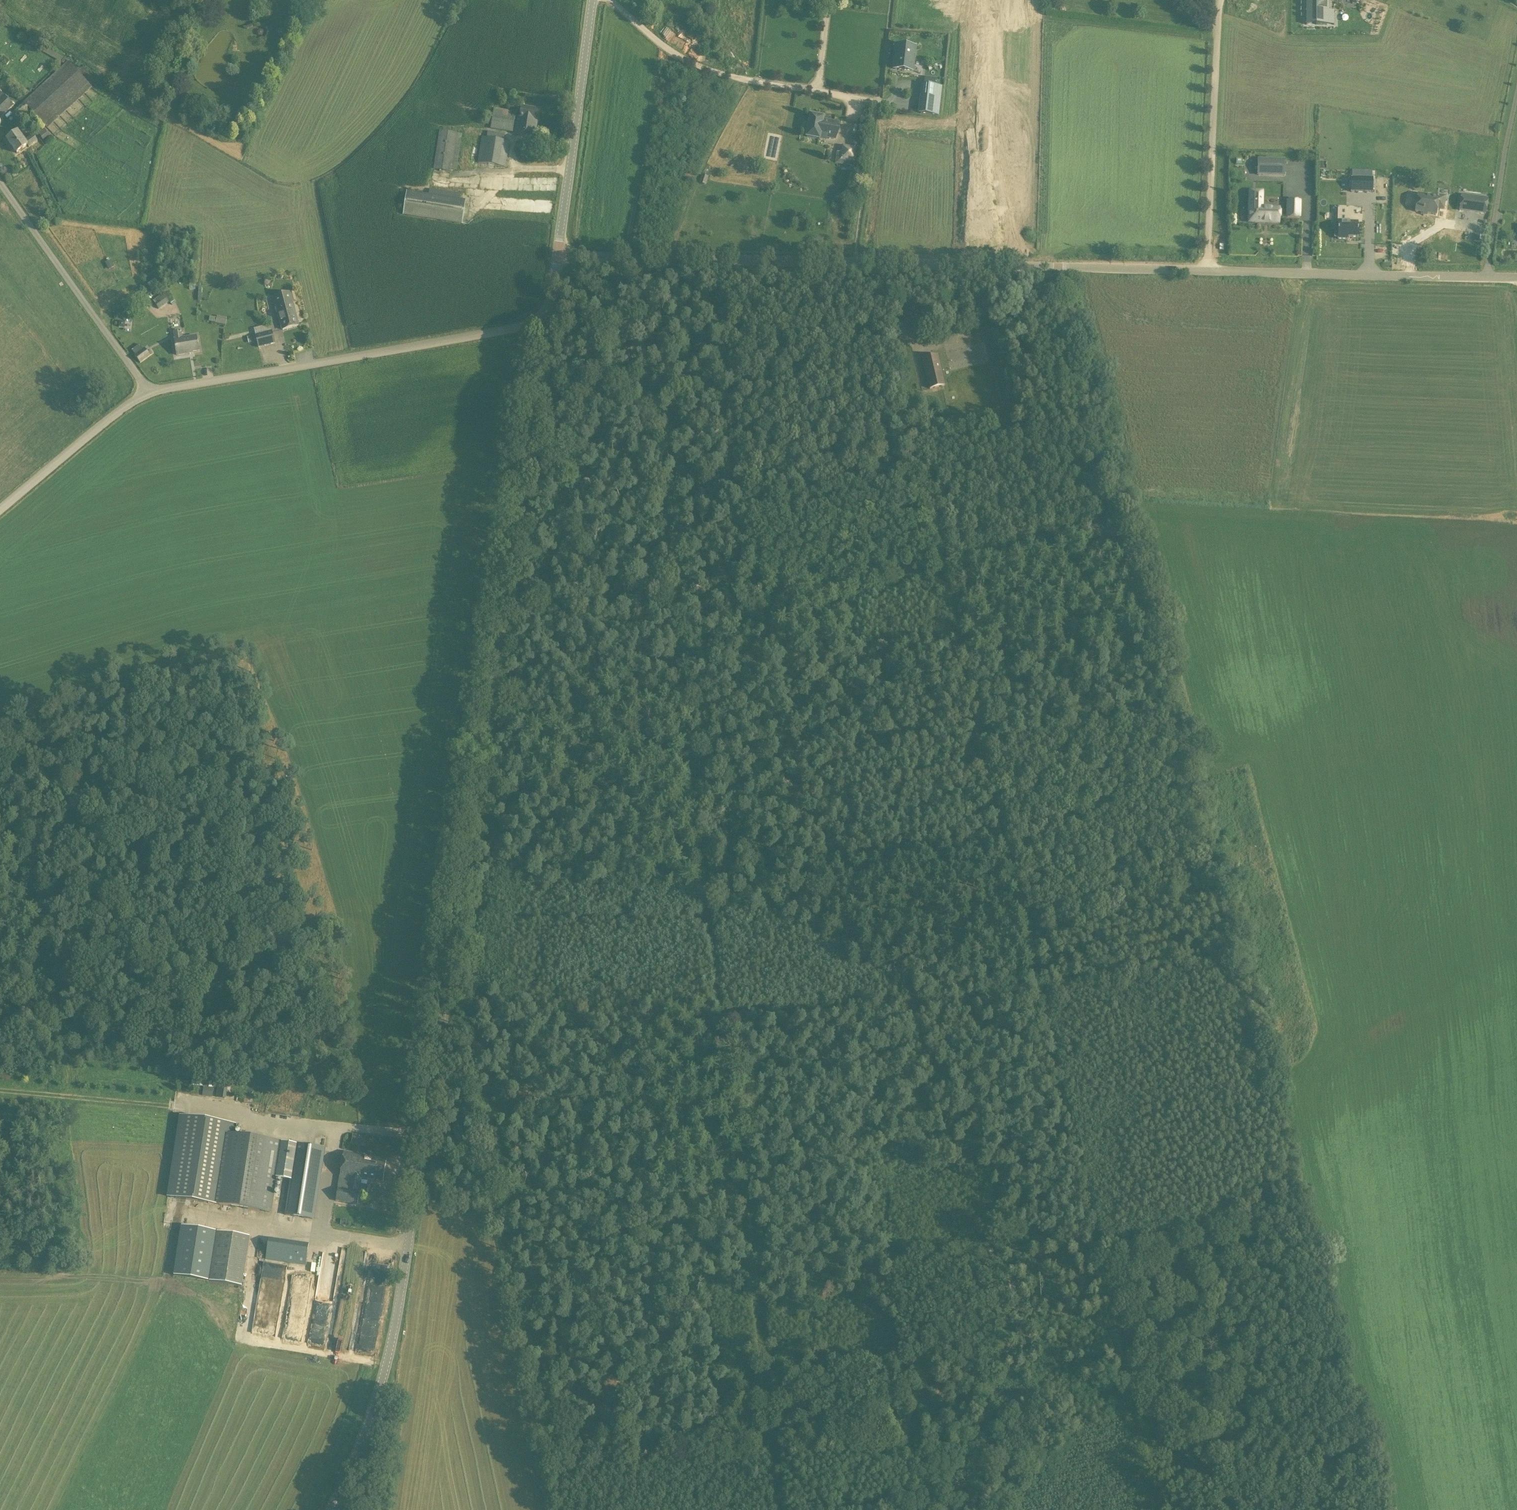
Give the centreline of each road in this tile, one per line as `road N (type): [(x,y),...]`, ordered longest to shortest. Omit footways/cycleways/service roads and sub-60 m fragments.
road 1 (tertiary): [(329,1509),(374,1407),(393,1331),(547,326)]
road 2 (unclassified): [(1207,271),(558,254)]
road 3 (unclassified): [(547,326),(149,393)]
road 4 (unclassified): [(1485,277),(1207,271)]
road 5 (unclassified): [(1207,271),(1220,0)]
road 6 (unclassified): [(0,182),(149,393)]
road 7 (tertiary): [(558,254),(593,0)]
road 8 (unclassified): [(149,393),(0,509)]
road 9 (unclassified): [(1485,277),(1516,91)]
road 10 (track): [(173,1106),(0,1088)]
road 11 (track): [(307,1509),(362,1391),(368,1359)]

